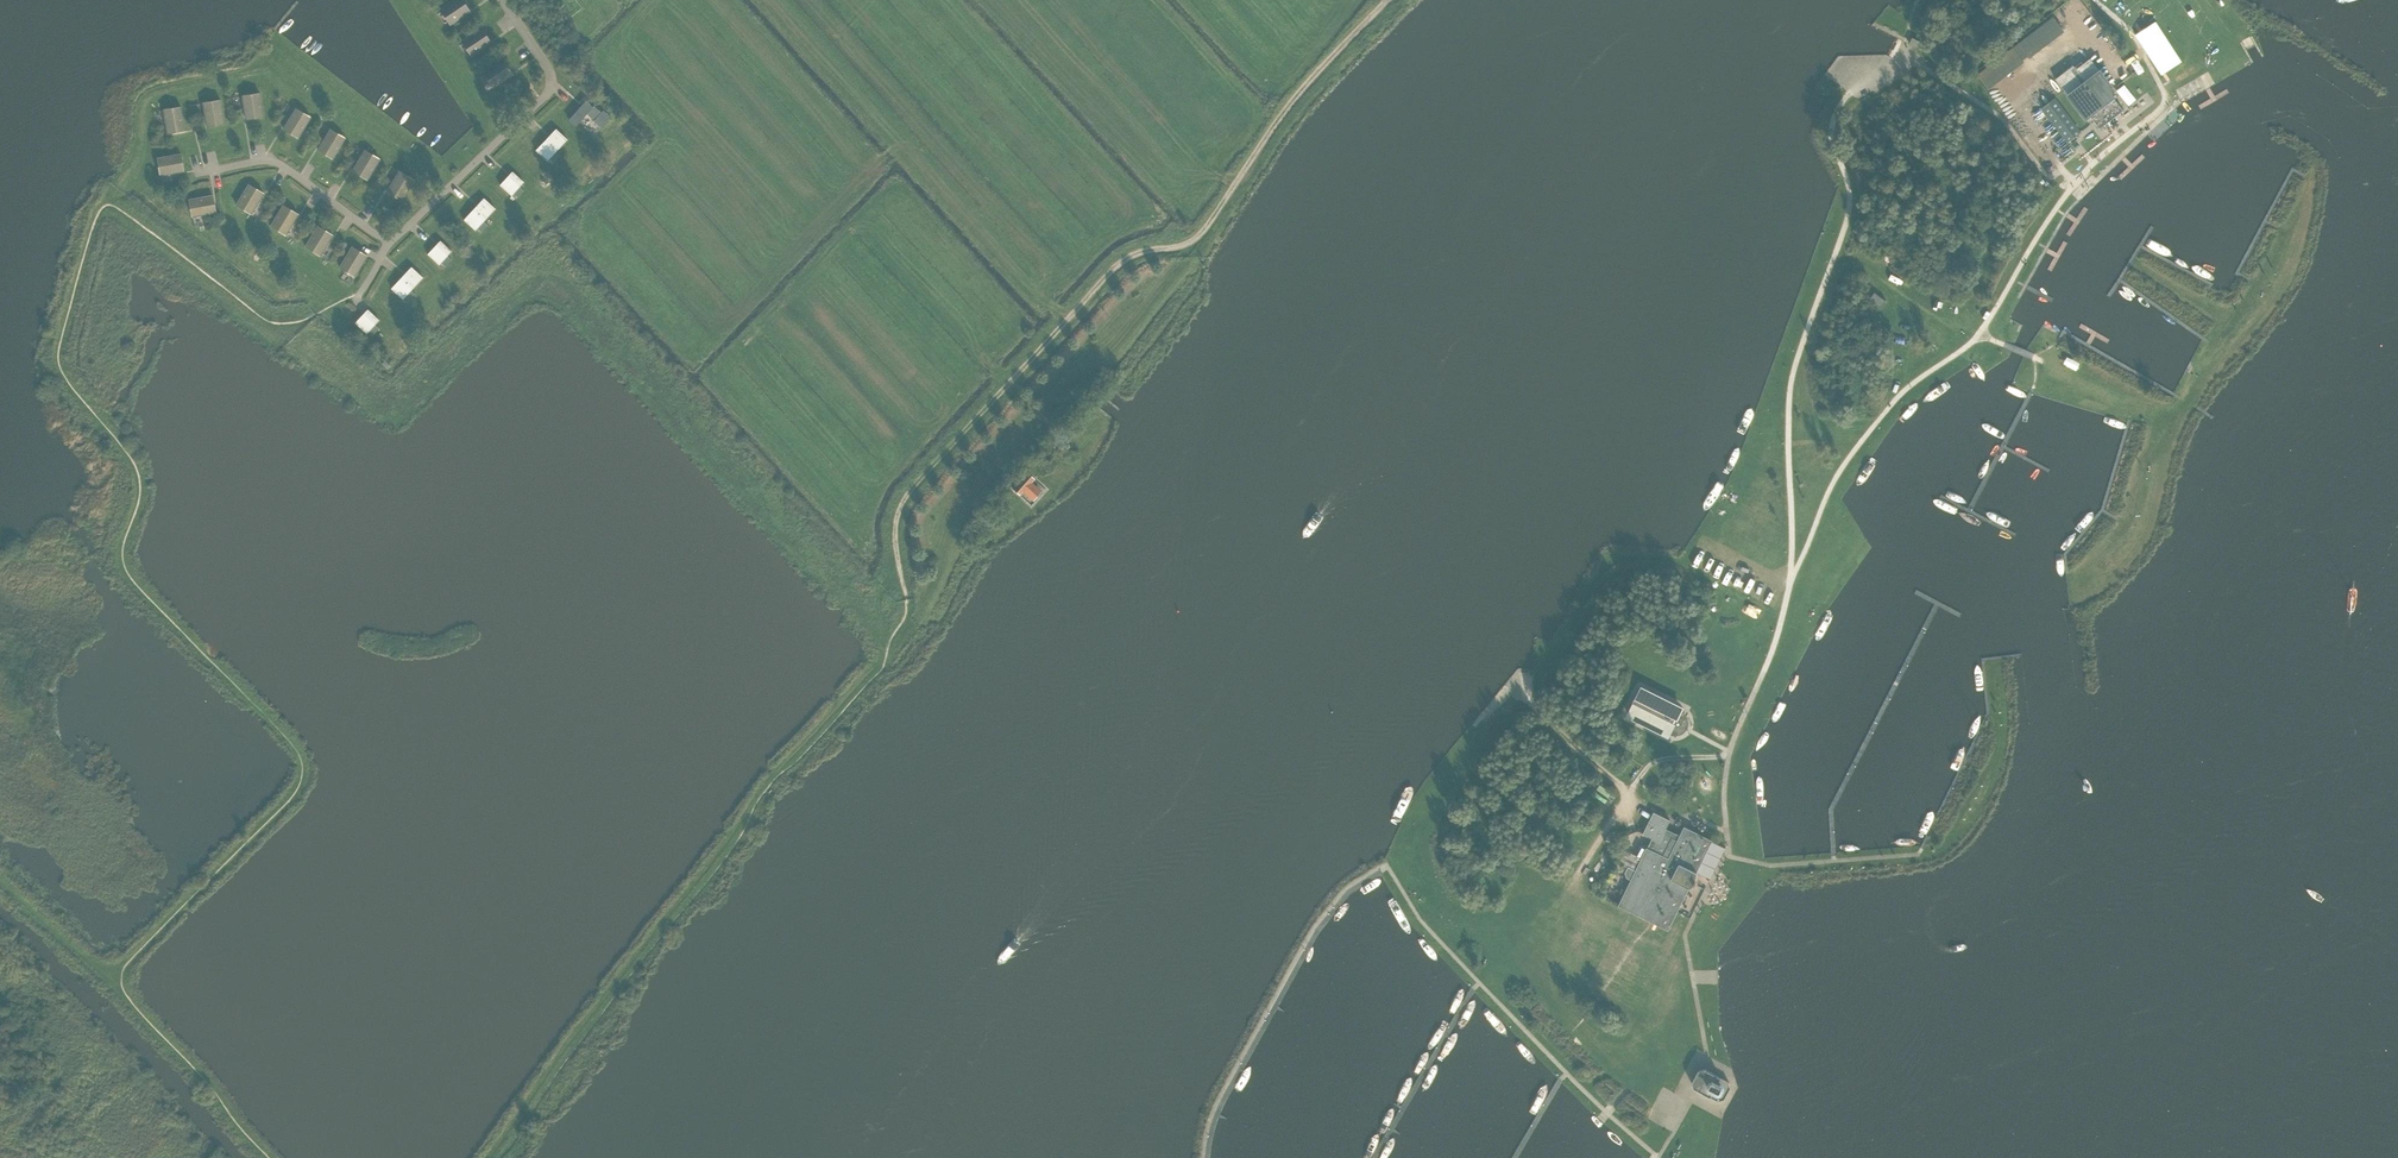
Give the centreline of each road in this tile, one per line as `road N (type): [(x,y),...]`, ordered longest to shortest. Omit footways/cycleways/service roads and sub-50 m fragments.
road 1 (track): [(909,618),(895,533),(914,486),(1117,264),(1201,234),(1295,96),(1386,0)]
road 2 (track): [(1525,671),(1530,708),(1627,797),(1577,891)]

